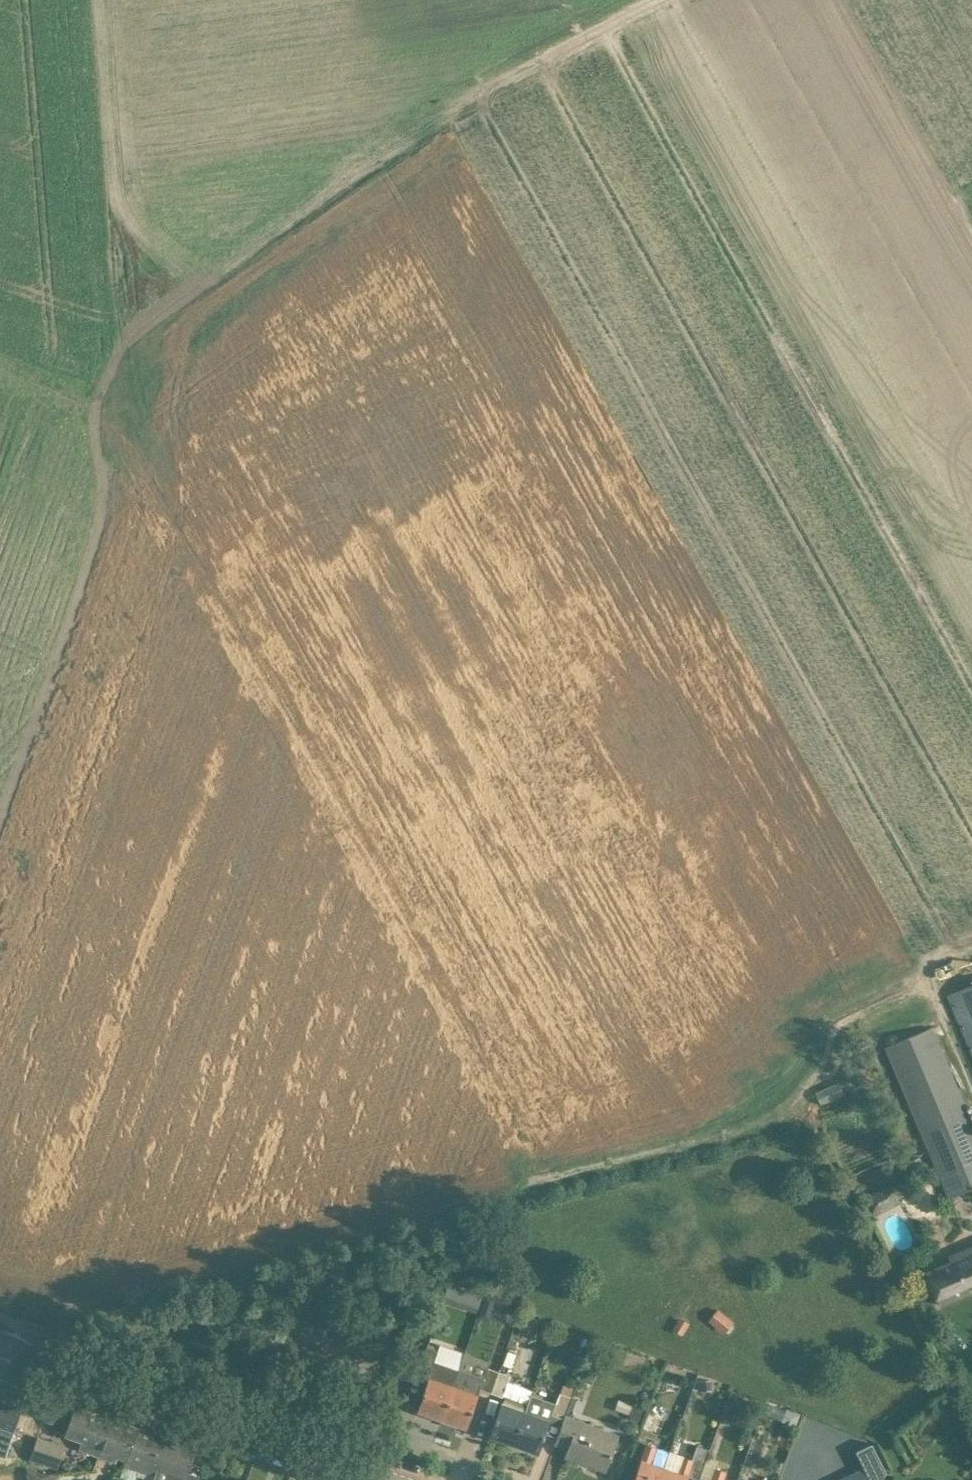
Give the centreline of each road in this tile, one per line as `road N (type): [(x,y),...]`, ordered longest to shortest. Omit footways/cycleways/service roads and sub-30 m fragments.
road 1 (tertiary): [(393,1479),(0,1340)]
road 2 (track): [(841,0),(971,233)]

